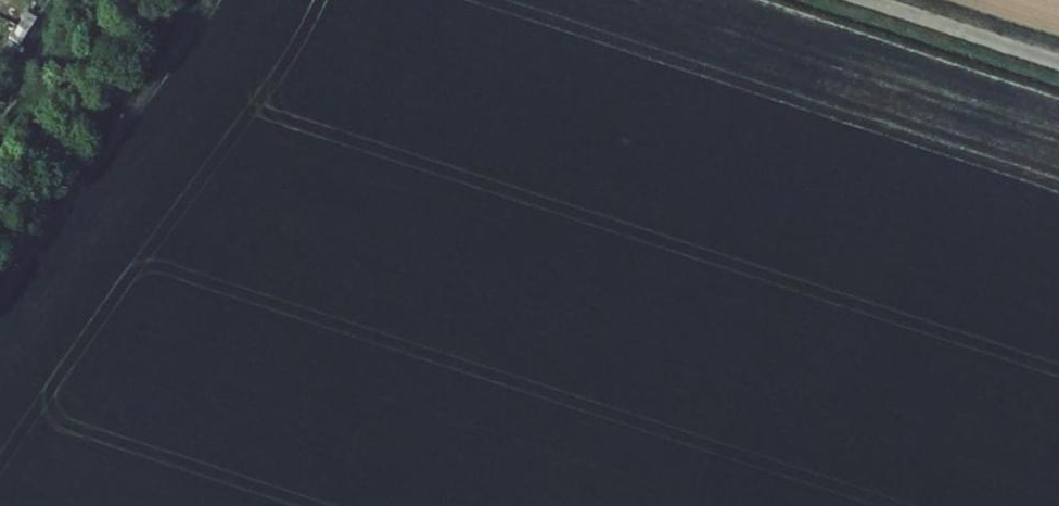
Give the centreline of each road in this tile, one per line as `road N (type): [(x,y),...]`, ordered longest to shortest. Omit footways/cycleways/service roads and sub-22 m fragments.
road 1 (residential): [(1058,62),(874,0)]

